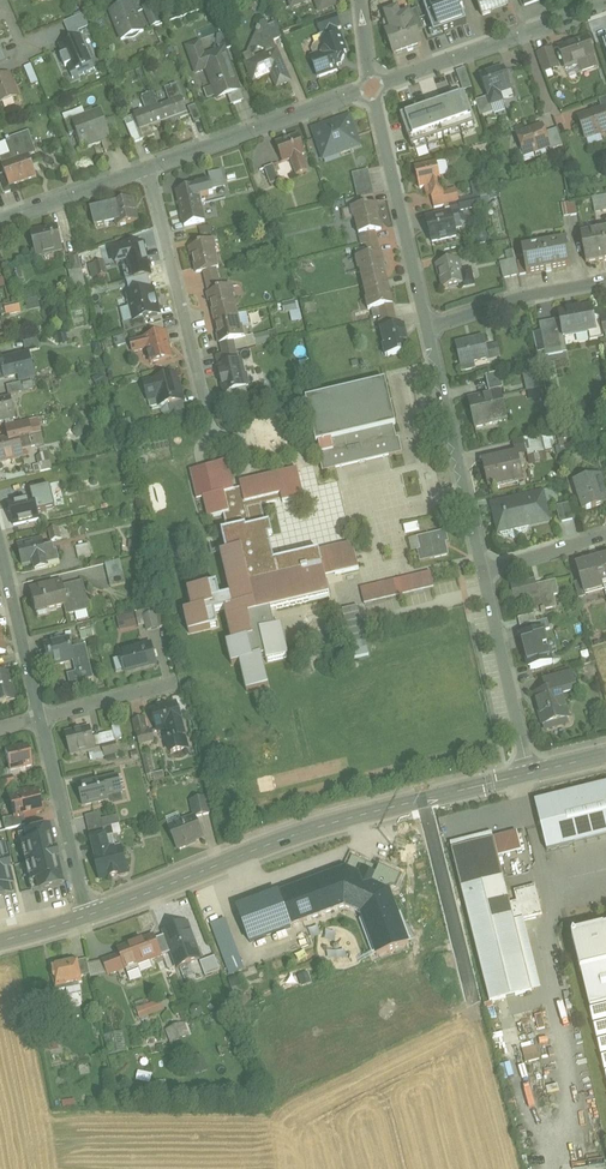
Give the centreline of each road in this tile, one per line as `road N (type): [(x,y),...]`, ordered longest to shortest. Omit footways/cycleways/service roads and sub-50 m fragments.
road 1 (secondary): [(89,915),(319,826),(529,773)]
road 2 (residential): [(427,329),(486,573)]
road 3 (residential): [(373,88),(427,329)]
road 4 (residential): [(605,6),(373,88)]
road 5 (residential): [(373,88),(148,169)]
road 6 (residential): [(204,394),(148,169)]
road 7 (residential): [(486,573),(529,773)]
road 8 (residential): [(89,915),(40,717)]
road 9 (residential): [(605,284),(427,329)]
road 10 (residential): [(40,717),(0,544)]
road 11 (residential): [(148,169),(0,221)]
road 12 (residential): [(169,685),(40,717)]
road 13 (residential): [(605,535),(486,573)]

